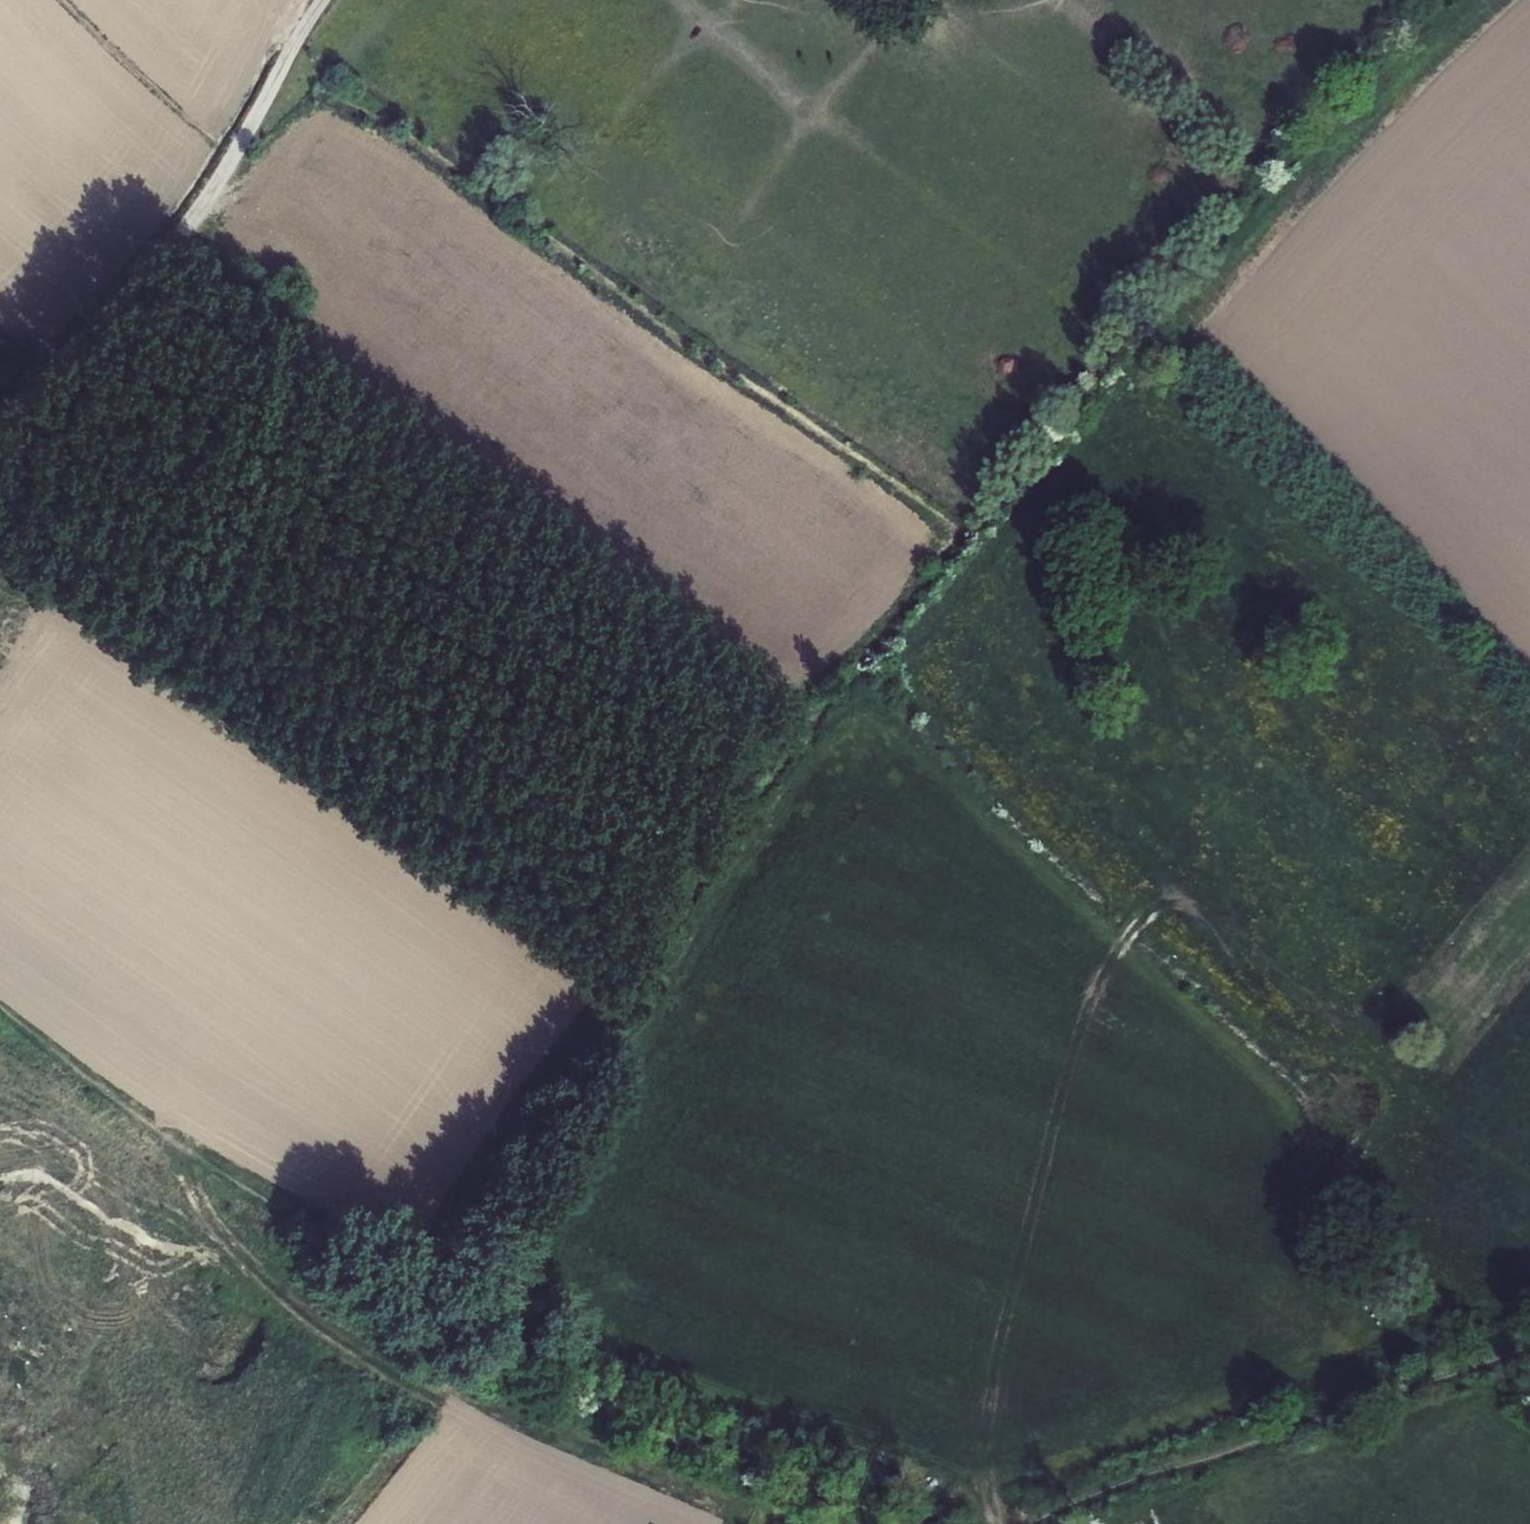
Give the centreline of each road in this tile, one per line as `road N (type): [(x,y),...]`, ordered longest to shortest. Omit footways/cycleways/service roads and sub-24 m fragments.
road 1 (track): [(0,429),(165,256),(240,146),(321,0)]
road 2 (track): [(1529,1344),(1031,1523)]

